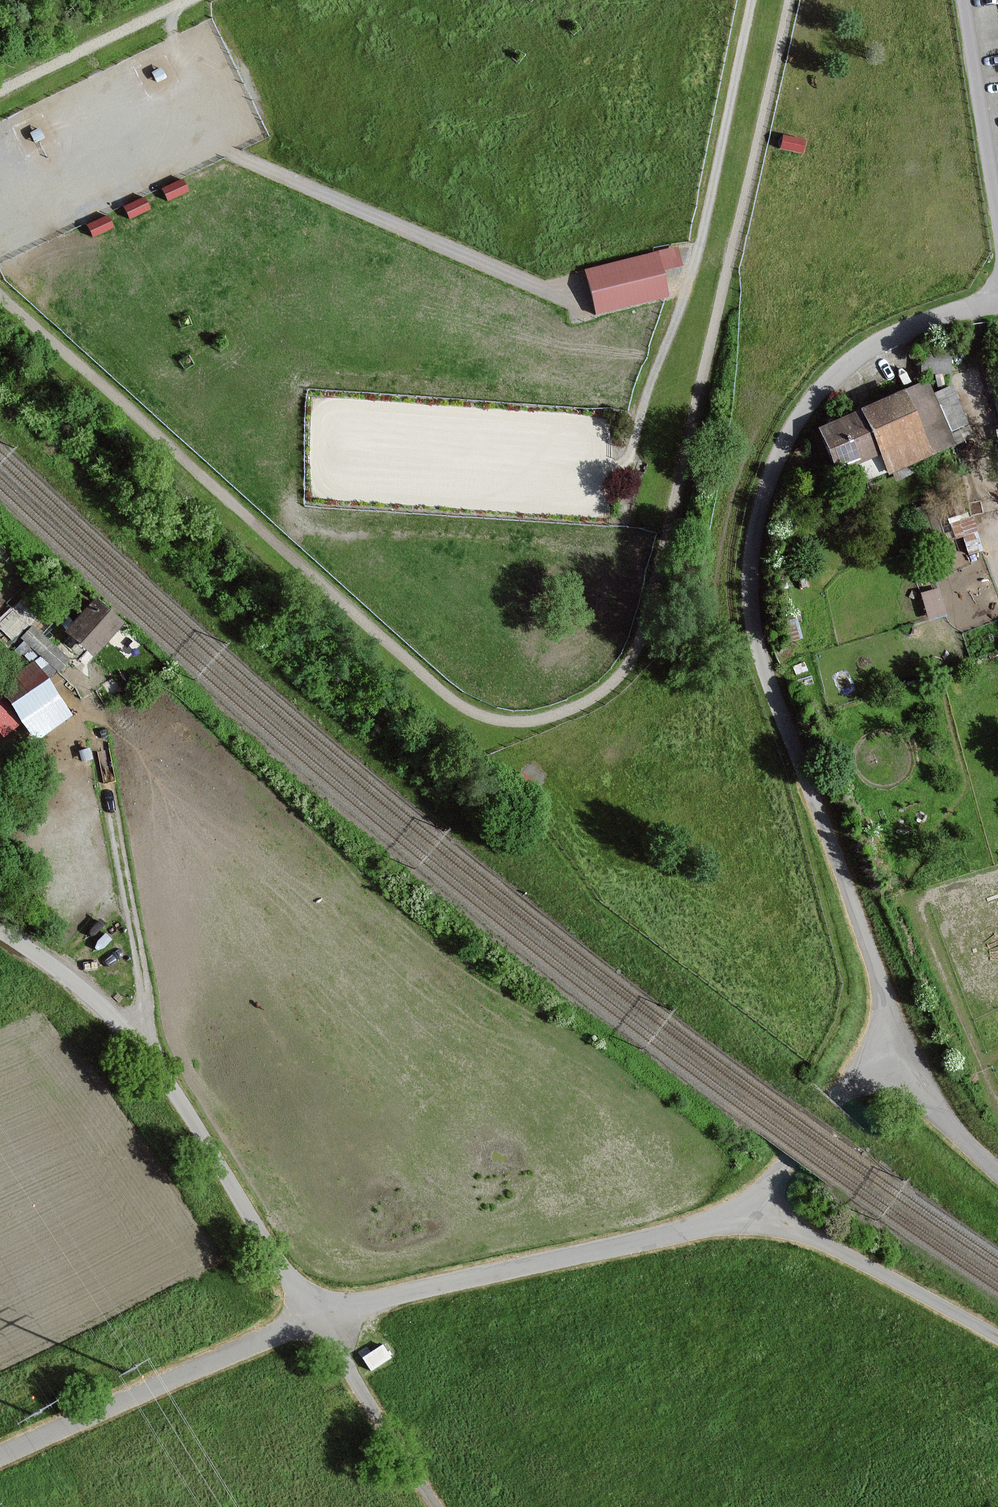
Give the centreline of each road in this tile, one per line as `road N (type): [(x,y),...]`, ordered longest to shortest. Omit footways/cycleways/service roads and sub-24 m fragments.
road 1 (unclassified): [(878,1040),(883,1007),(872,957),(755,633),(755,533),(784,440),(830,380),(893,337),(997,305)]
road 2 (unclassified): [(0,932),(84,994),(146,1053),(315,1318)]
road 3 (unclassified): [(315,1318),(684,1232),(742,1209)]
road 4 (unclassified): [(315,1318),(0,1457)]
road 5 (unclassified): [(742,1209),(797,1229),(997,1335)]
road 6 (track): [(117,833),(153,1047),(146,1053)]
road 7 (unclassified): [(437,1506),(315,1318)]
road 8 (unclassified): [(742,1209),(850,1093),(878,1040)]
road 9 (unclassified): [(997,201),(965,0)]
road 10 (unclassified): [(878,1040),(997,1173)]

